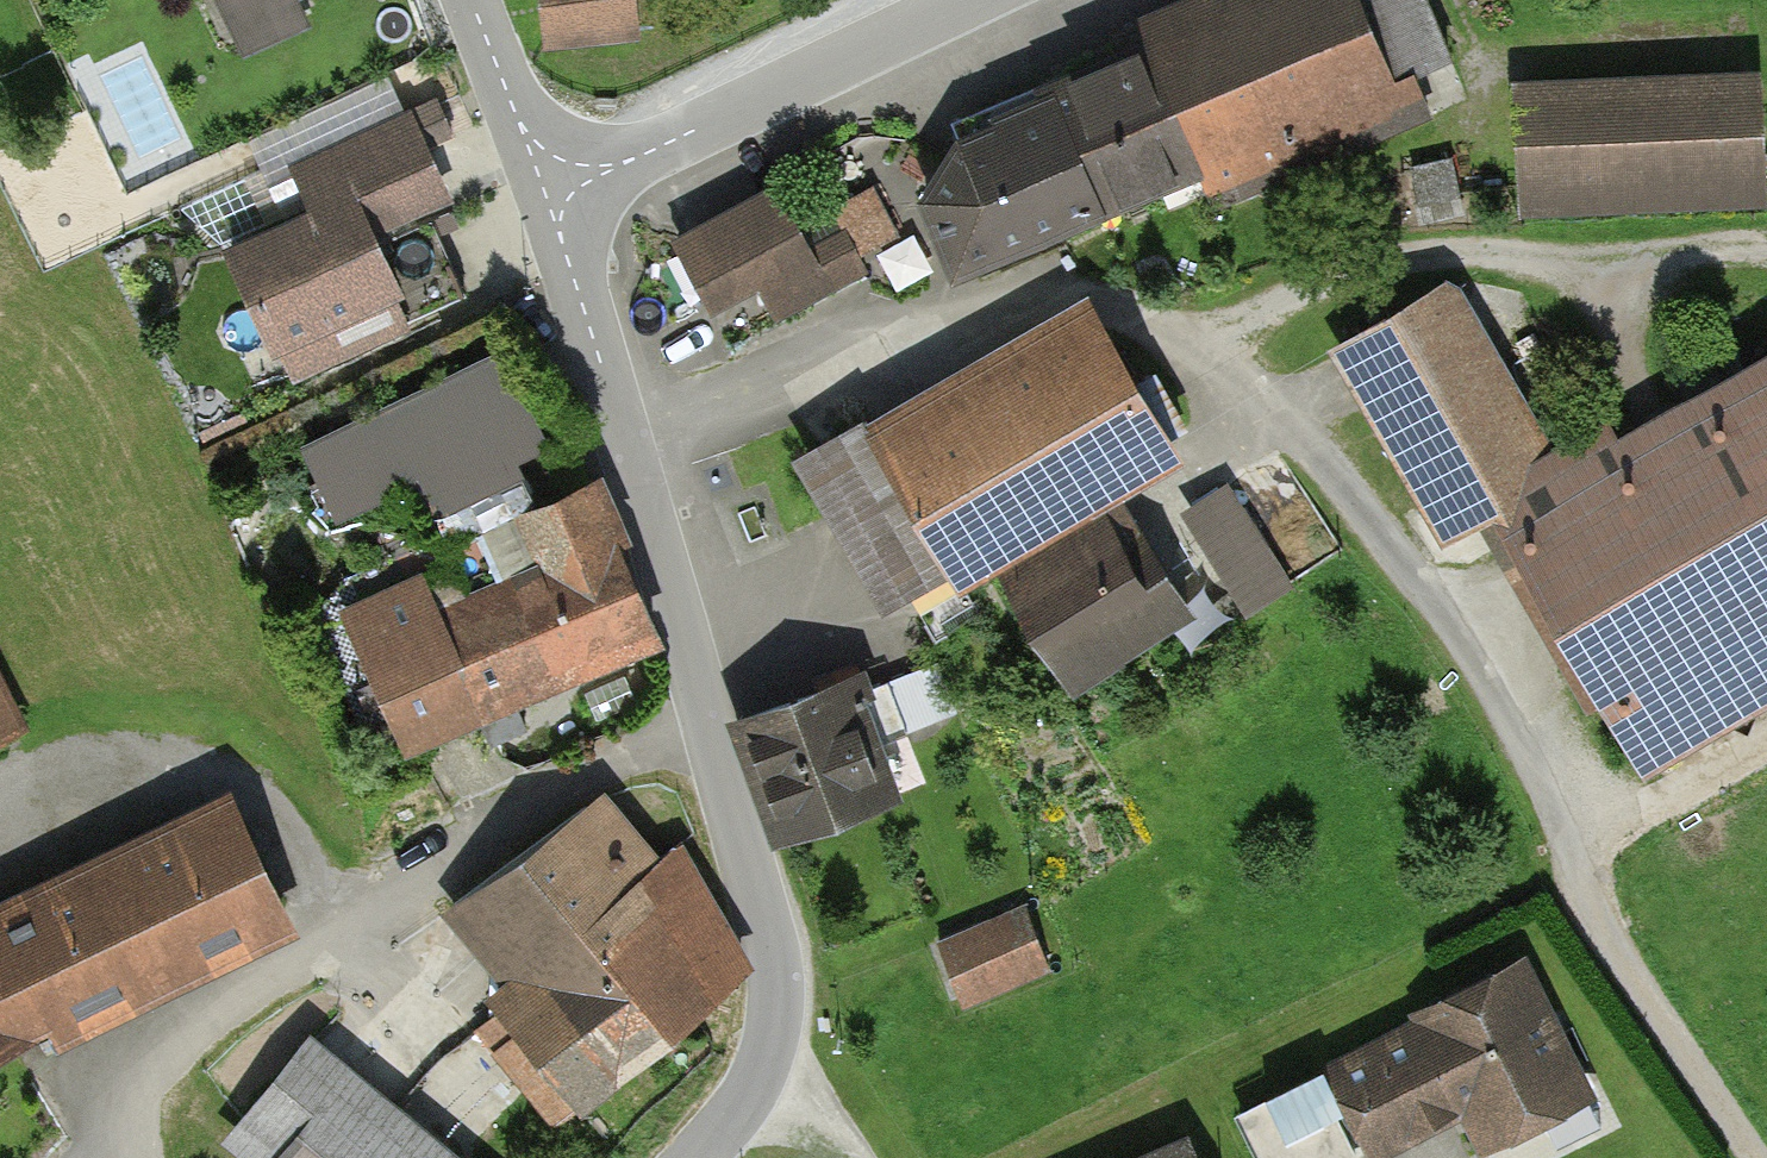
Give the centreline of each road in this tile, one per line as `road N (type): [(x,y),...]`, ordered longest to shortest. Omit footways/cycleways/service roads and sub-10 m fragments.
road 1 (unclassified): [(560,181),(560,242),(629,445),(778,963),(783,1012),(764,1072),(697,1157)]
road 2 (unclassified): [(968,0),(639,156),(560,181)]
road 3 (unclassified): [(466,0),(519,123),(560,181)]

